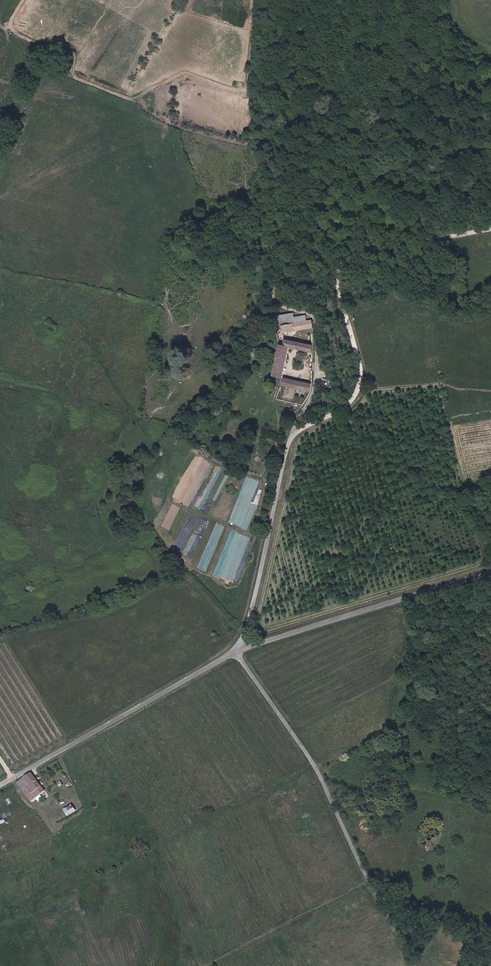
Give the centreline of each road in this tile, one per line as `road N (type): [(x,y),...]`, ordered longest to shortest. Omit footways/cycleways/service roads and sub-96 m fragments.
road 1 (track): [(276,0),(274,299),(317,318),(319,365),(319,392),(293,438)]
road 2 (unclassified): [(245,648),(293,438),(350,405),(362,382),(341,285)]
road 3 (unclassified): [(238,650),(318,767),(416,965)]
road 4 (unclassified): [(238,650),(0,787)]
road 5 (unclassified): [(490,572),(245,648)]
road 6 (track): [(448,238),(344,259),(341,285)]

